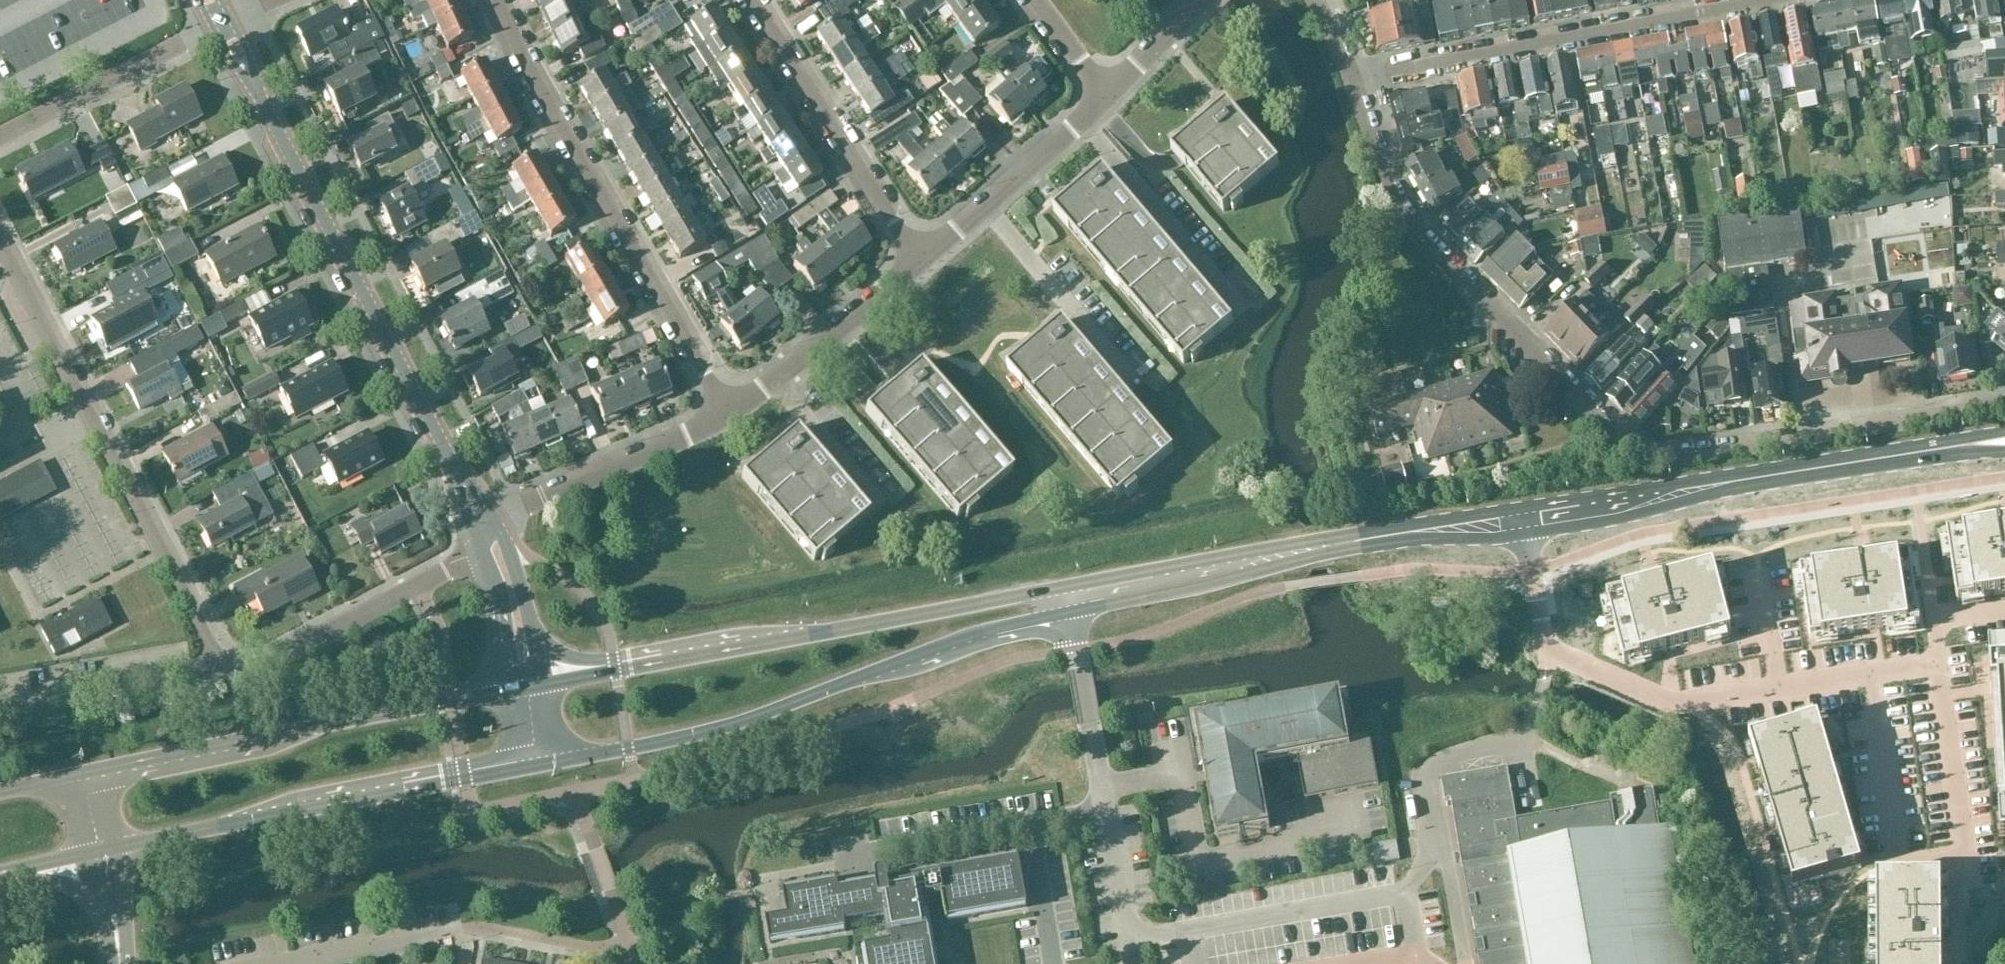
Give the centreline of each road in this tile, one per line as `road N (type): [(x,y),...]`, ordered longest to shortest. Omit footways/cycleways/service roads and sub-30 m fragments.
road 1 (residential): [(1351,79),(1392,191),(1422,237),(1646,457),(2004,403)]
road 2 (residential): [(0,253),(223,668),(251,673),(477,549)]
road 3 (secondary): [(542,761),(734,724),(1075,605)]
road 4 (secondary): [(1075,605),(1007,601),(546,681)]
road 5 (secondary): [(1521,517),(2004,440)]
road 6 (residential): [(730,414),(543,96),(499,0)]
road 7 (residential): [(1871,675),(1900,870),(1968,860),(1939,664)]
road 8 (secondary): [(1075,605),(1521,517)]
road 9 (secondary): [(105,854),(542,761)]
road 10 (secondary): [(512,689),(86,782)]
road 11 (residential): [(446,461),(253,87)]
road 12 (residential): [(1351,79),(1762,0)]
road 13 (residential): [(1777,689),(1678,705),(1553,650),(1541,634),(1521,517)]
road 14 (unclassified): [(1131,963),(1075,605)]
road 15 (residential): [(921,264),(755,0)]
road 16 (residential): [(499,527),(525,504),(730,414)]
road 17 (residential): [(921,264),(1108,101)]
road 18 (residential): [(730,414),(921,264)]
road 19 (residential): [(211,28),(0,137)]
road 20 (residential): [(285,963),(454,934)]
road 21 (residential): [(546,681),(499,527)]
road 22 (residential): [(477,549),(512,689)]
road 23 (residential): [(1108,101),(1204,0)]
road 24 (residential): [(1108,101),(1033,0)]

